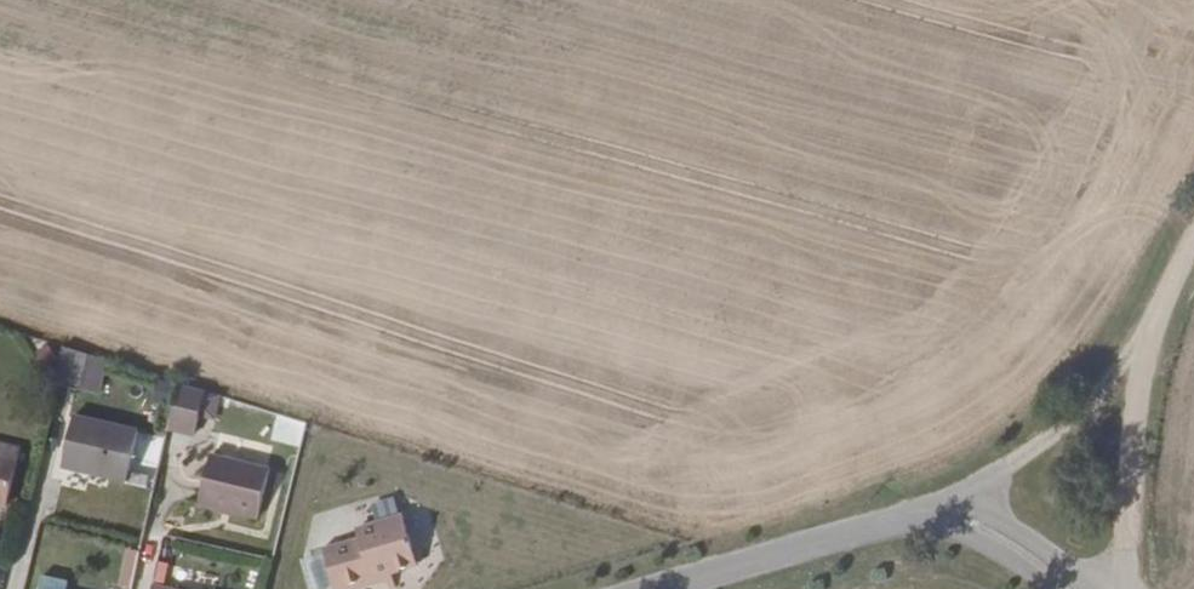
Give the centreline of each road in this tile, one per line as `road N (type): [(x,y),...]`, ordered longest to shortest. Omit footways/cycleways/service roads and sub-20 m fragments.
road 1 (unclassified): [(780,549),(991,522),(1091,588)]
road 2 (track): [(1133,588),(1163,349),(1193,280)]
road 3 (track): [(904,528),(1023,458),(1163,349)]
road 4 (residential): [(649,588),(780,549)]

